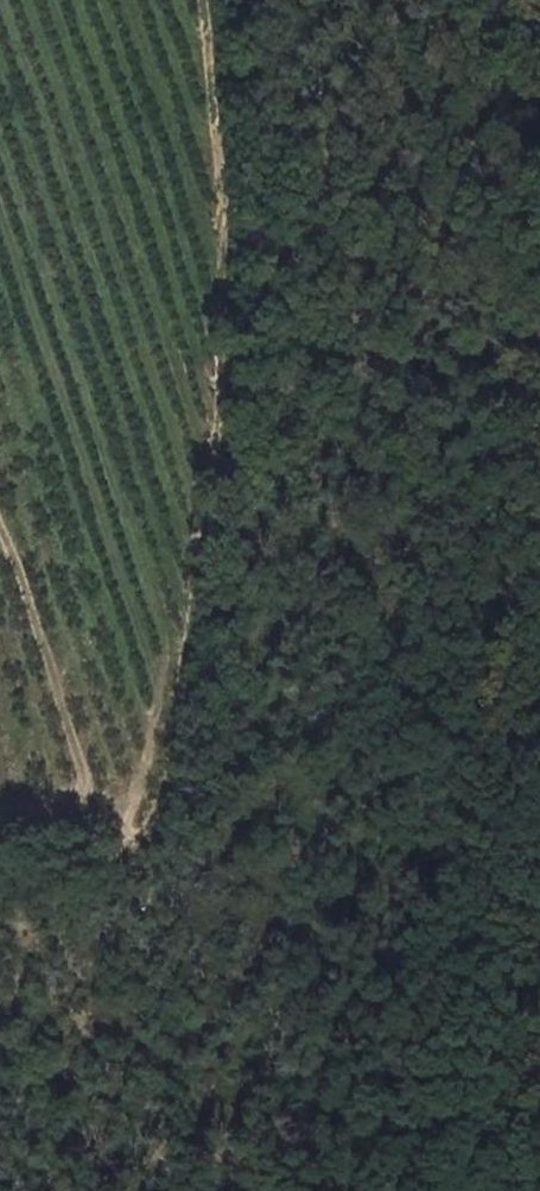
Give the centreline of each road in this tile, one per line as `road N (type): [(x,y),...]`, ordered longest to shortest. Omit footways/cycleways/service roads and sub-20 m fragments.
road 1 (track): [(200,0),(217,253),(219,467),(141,830),(110,1069),(68,1190)]
road 2 (track): [(0,525),(83,777),(83,797),(0,814)]

